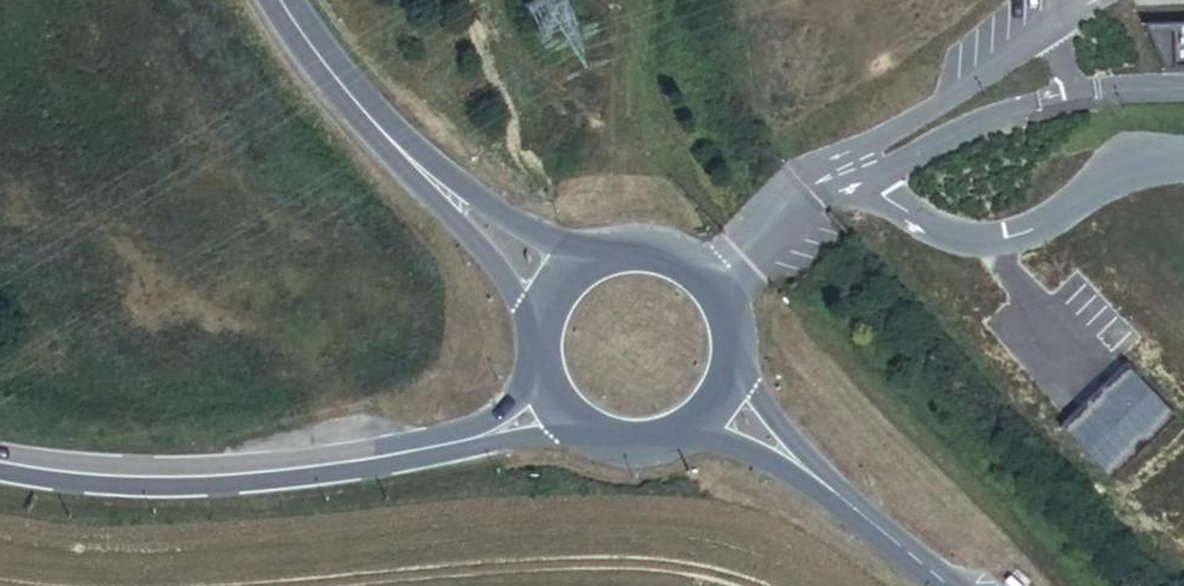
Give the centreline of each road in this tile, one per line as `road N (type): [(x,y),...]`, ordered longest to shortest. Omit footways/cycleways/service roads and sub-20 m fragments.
road 1 (trunk): [(433,447),(251,476),(122,479),(0,463)]
road 2 (secondary): [(276,0),(337,83),(462,208)]
road 3 (secondary): [(725,366),(726,334),(703,284),(649,256),(597,262)]
road 4 (secondary): [(844,505),(725,366)]
road 5 (secondary): [(688,425),(766,457),(844,505)]
road 6 (secondary): [(462,208),(456,224),(540,330)]
road 7 (secondary): [(597,262),(481,202),(462,208)]
road 8 (trunk): [(433,447),(547,434),(570,419)]
road 9 (secondary): [(844,505),(955,585)]
road 10 (trunk): [(543,376),(485,424),(433,447)]
road 11 (secondary): [(570,419),(615,441),(641,442),(688,425)]

